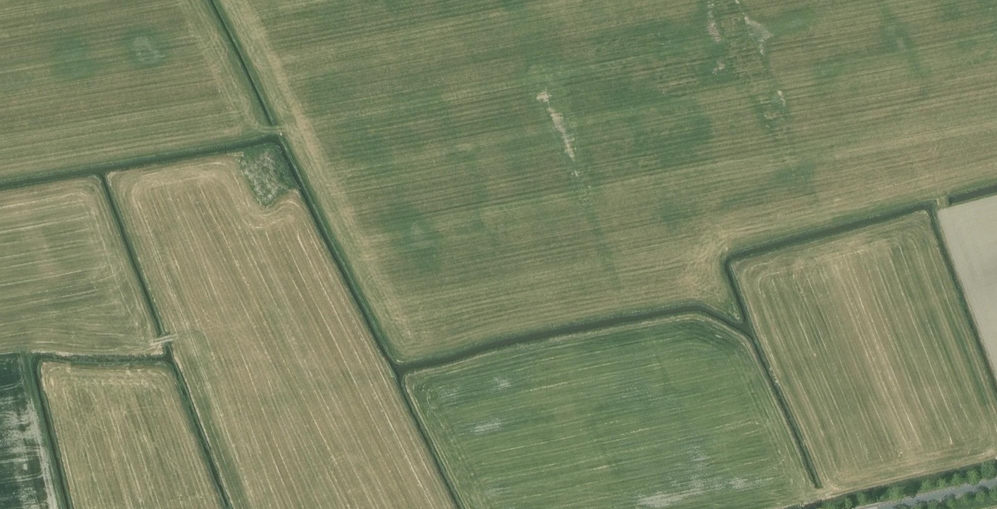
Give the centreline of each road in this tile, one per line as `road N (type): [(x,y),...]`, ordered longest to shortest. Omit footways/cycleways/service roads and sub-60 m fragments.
road 1 (secondary): [(876,508),(996,480)]

